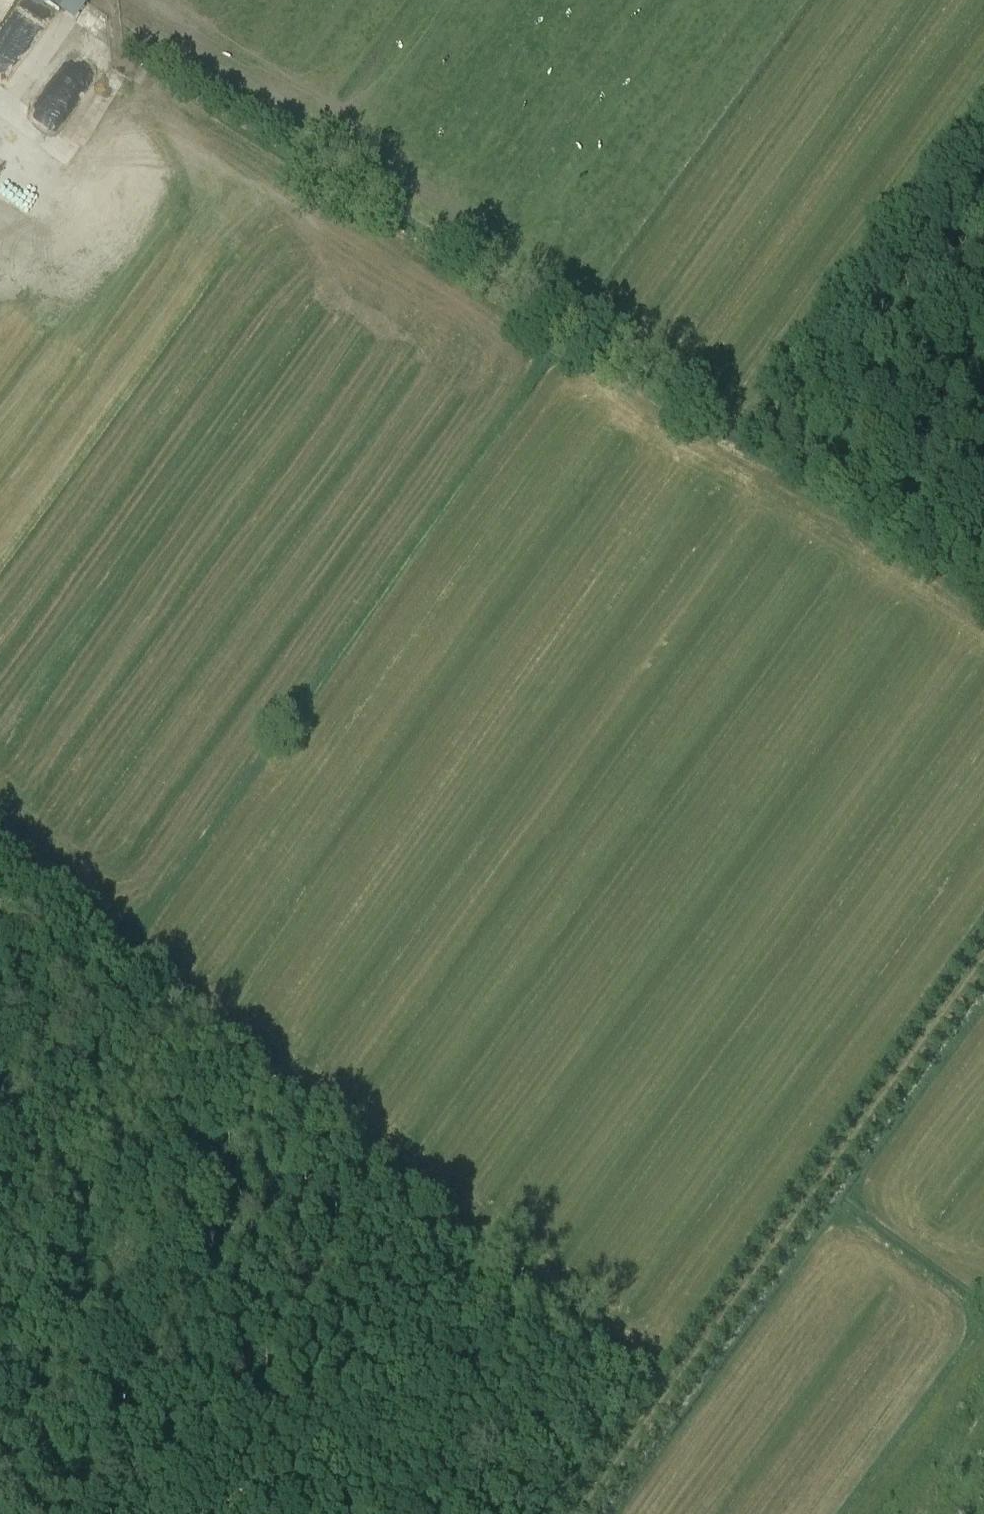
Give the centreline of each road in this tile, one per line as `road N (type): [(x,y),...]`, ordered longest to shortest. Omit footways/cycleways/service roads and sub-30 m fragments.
road 1 (track): [(577,1513),(983,960)]

